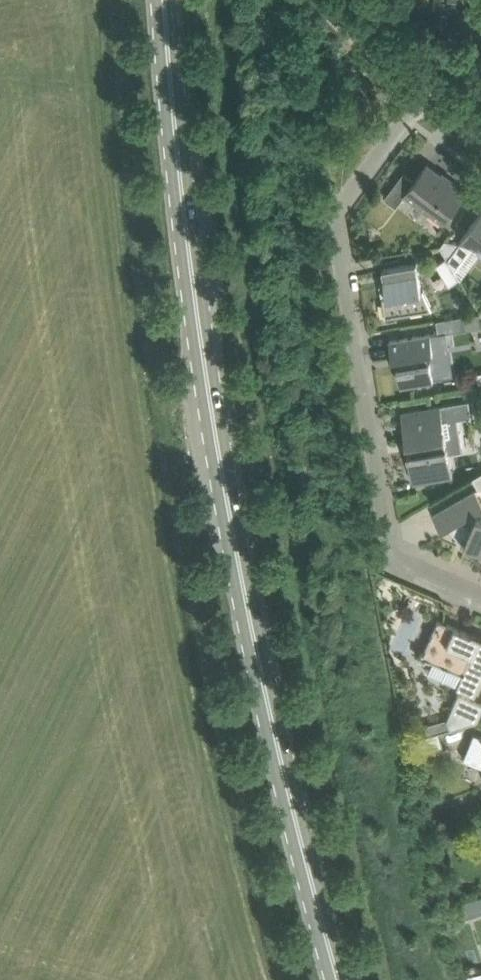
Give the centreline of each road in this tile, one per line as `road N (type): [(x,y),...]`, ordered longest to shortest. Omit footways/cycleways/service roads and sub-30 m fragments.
road 1 (secondary): [(339,979),(275,738),(204,370),(165,0)]
road 2 (residential): [(480,595),(392,555),(332,214),(421,95)]

